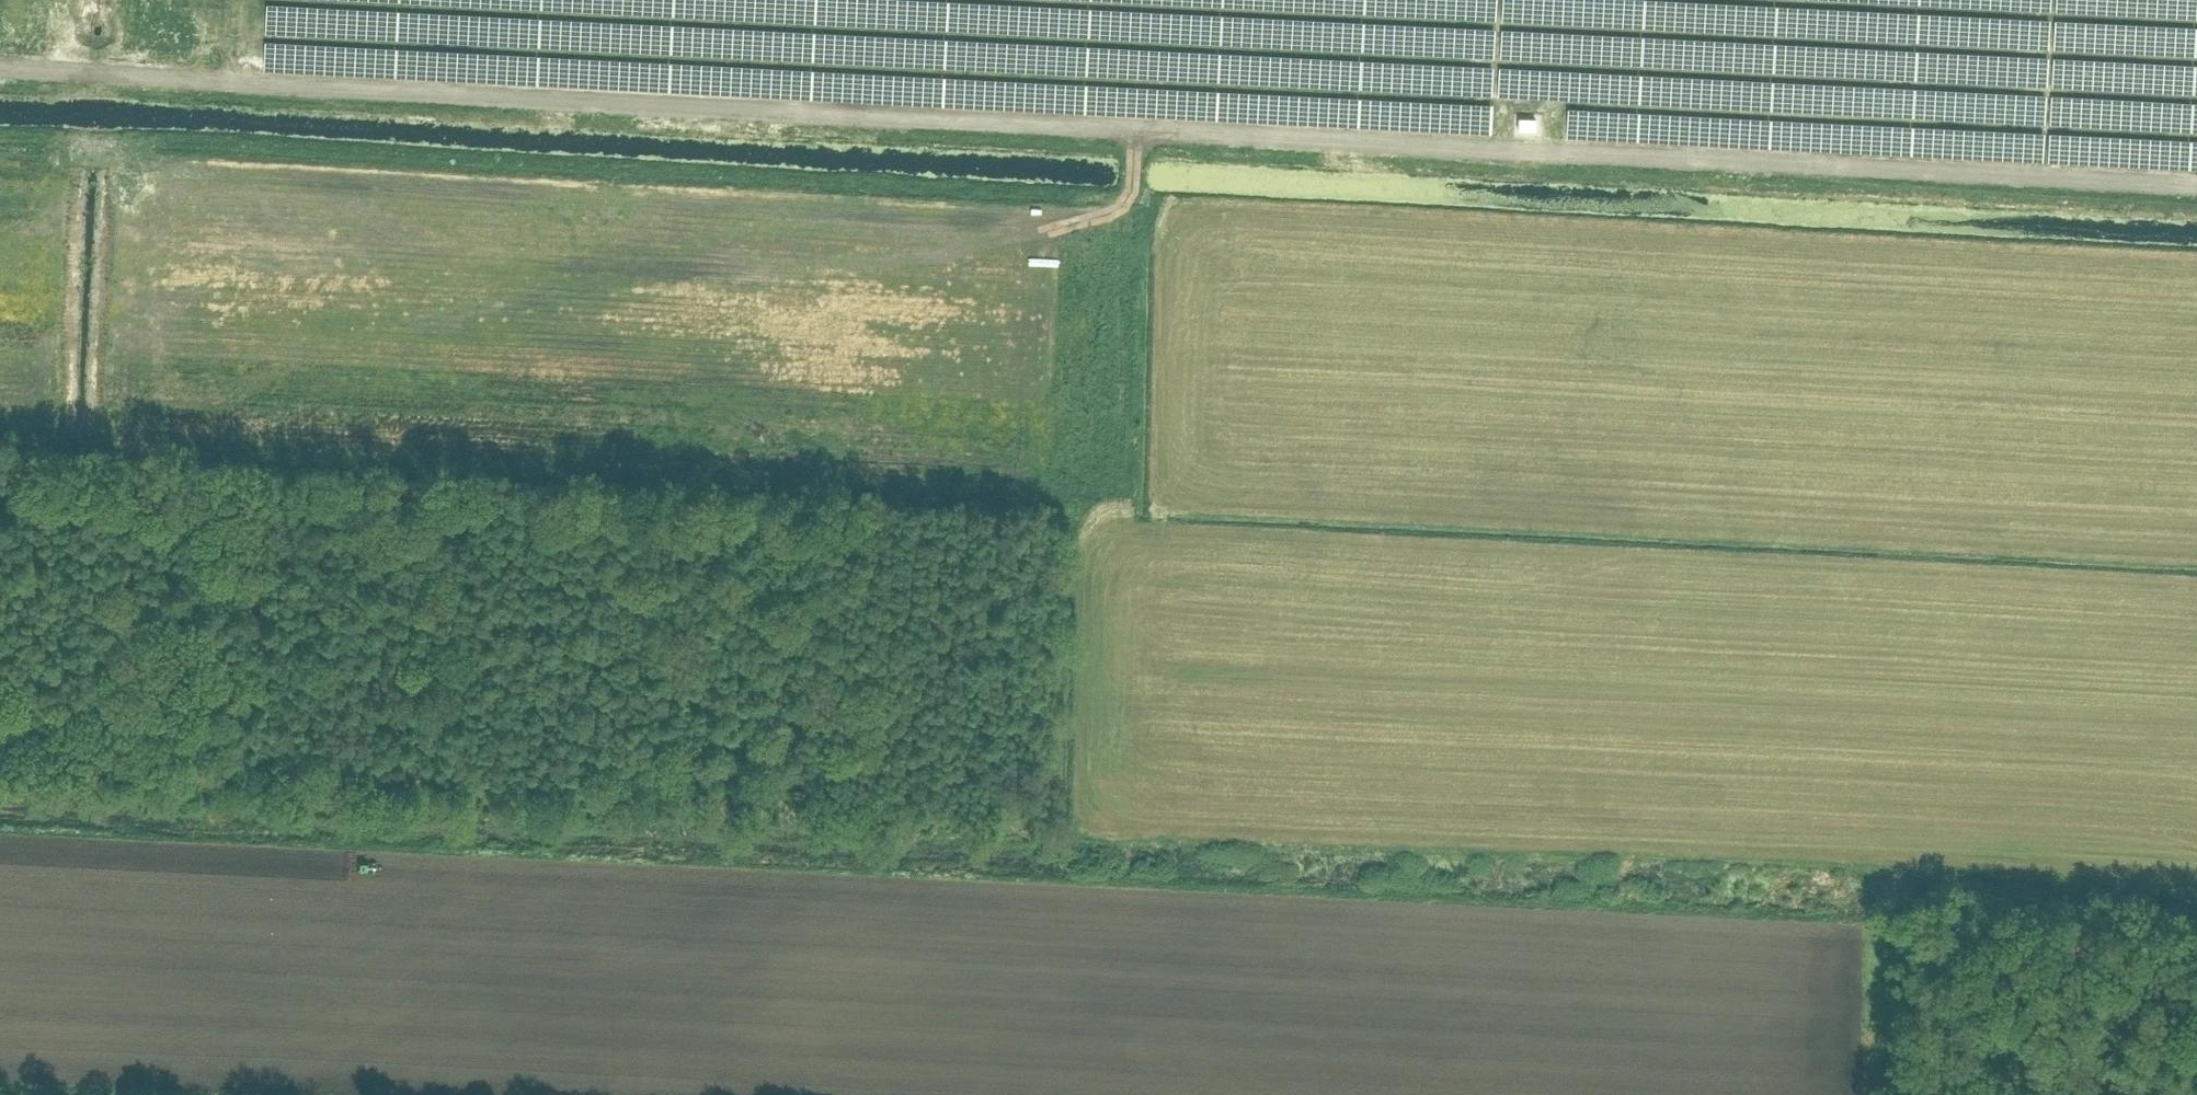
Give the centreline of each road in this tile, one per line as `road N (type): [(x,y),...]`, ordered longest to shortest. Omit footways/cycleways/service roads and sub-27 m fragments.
road 1 (track): [(2152,1094),(2132,1085),(2010,1070),(1905,1076)]

